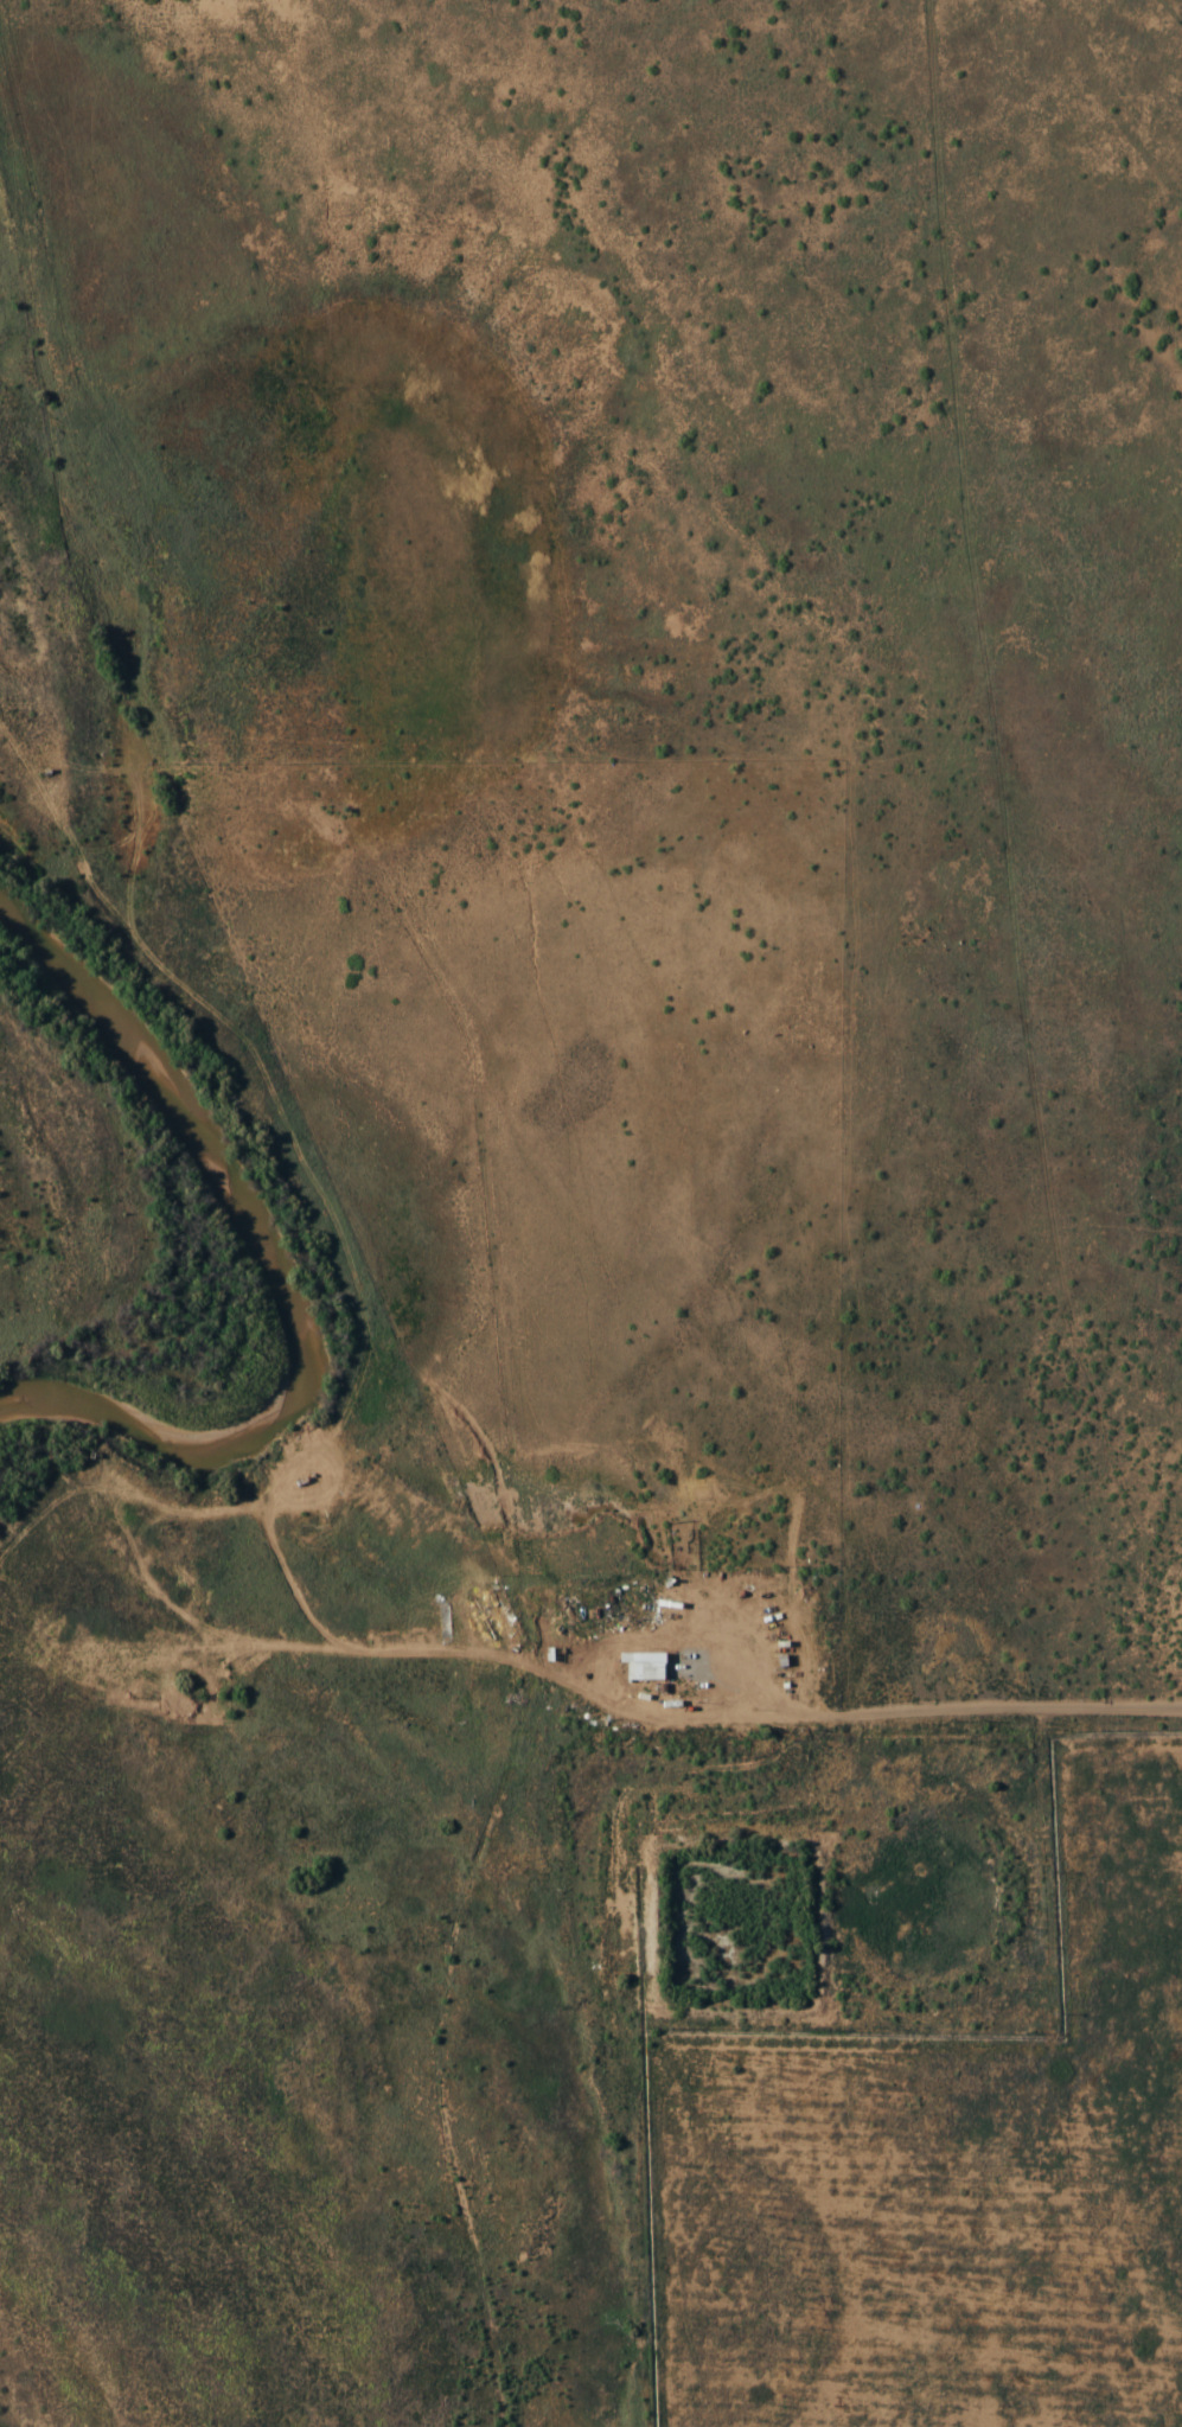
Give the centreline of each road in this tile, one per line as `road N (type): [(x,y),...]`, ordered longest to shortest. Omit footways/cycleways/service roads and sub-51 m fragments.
road 1 (residential): [(1043,1719),(1181,1717)]

